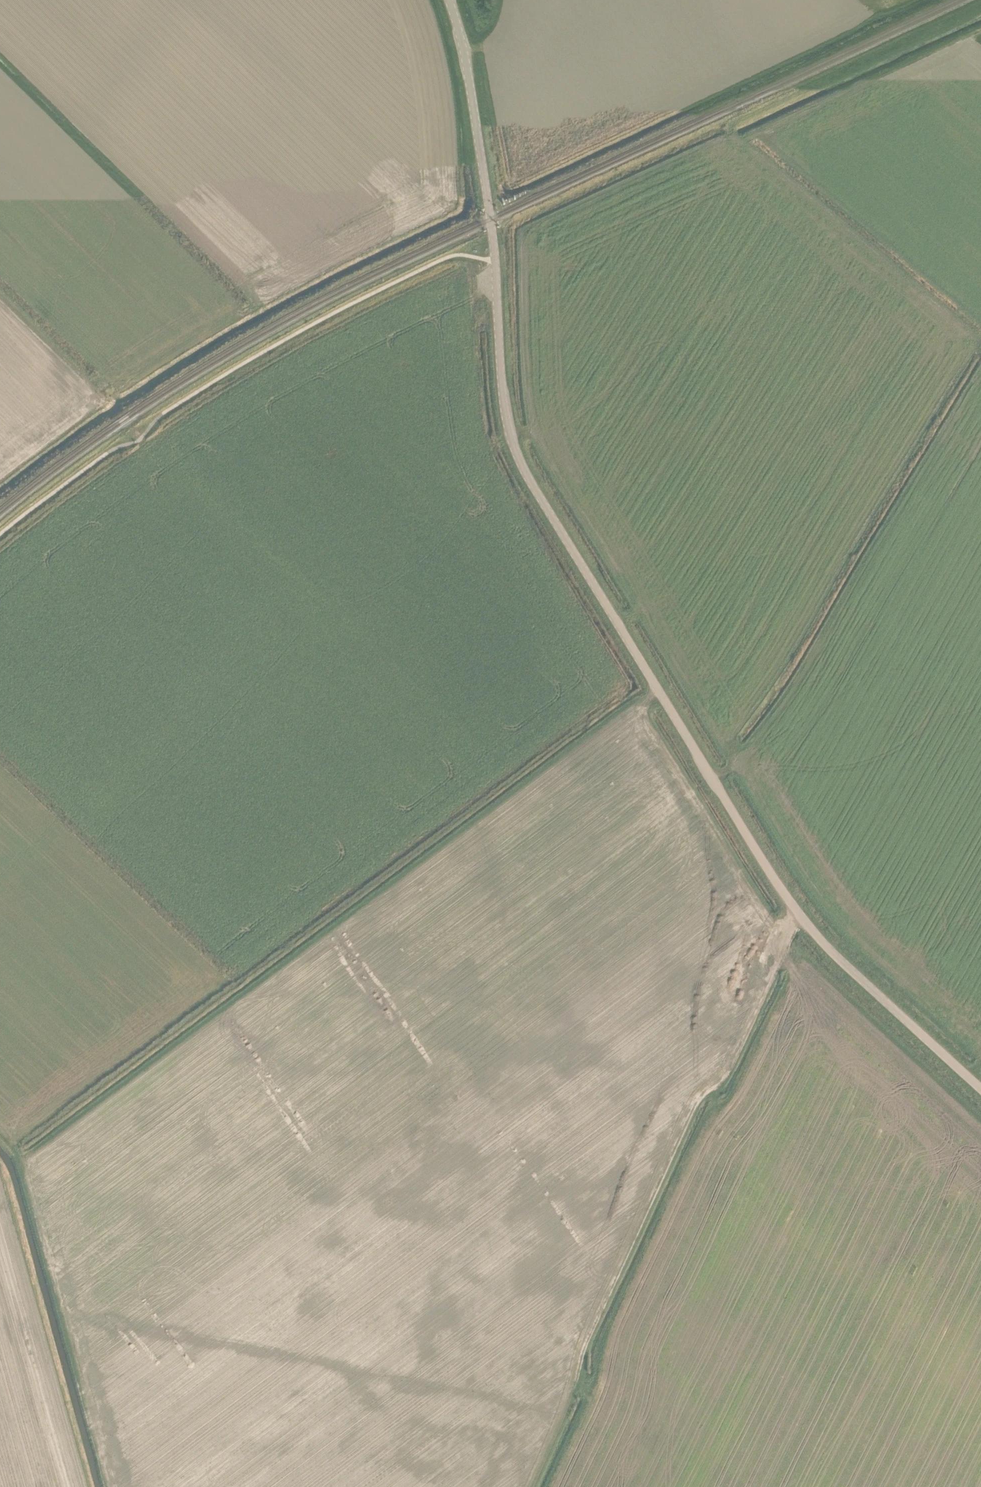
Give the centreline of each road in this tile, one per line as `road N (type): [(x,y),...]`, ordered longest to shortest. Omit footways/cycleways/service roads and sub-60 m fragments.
road 1 (unclassified): [(980,1091),(791,904),(523,470),(504,417),(491,220),(453,0)]

